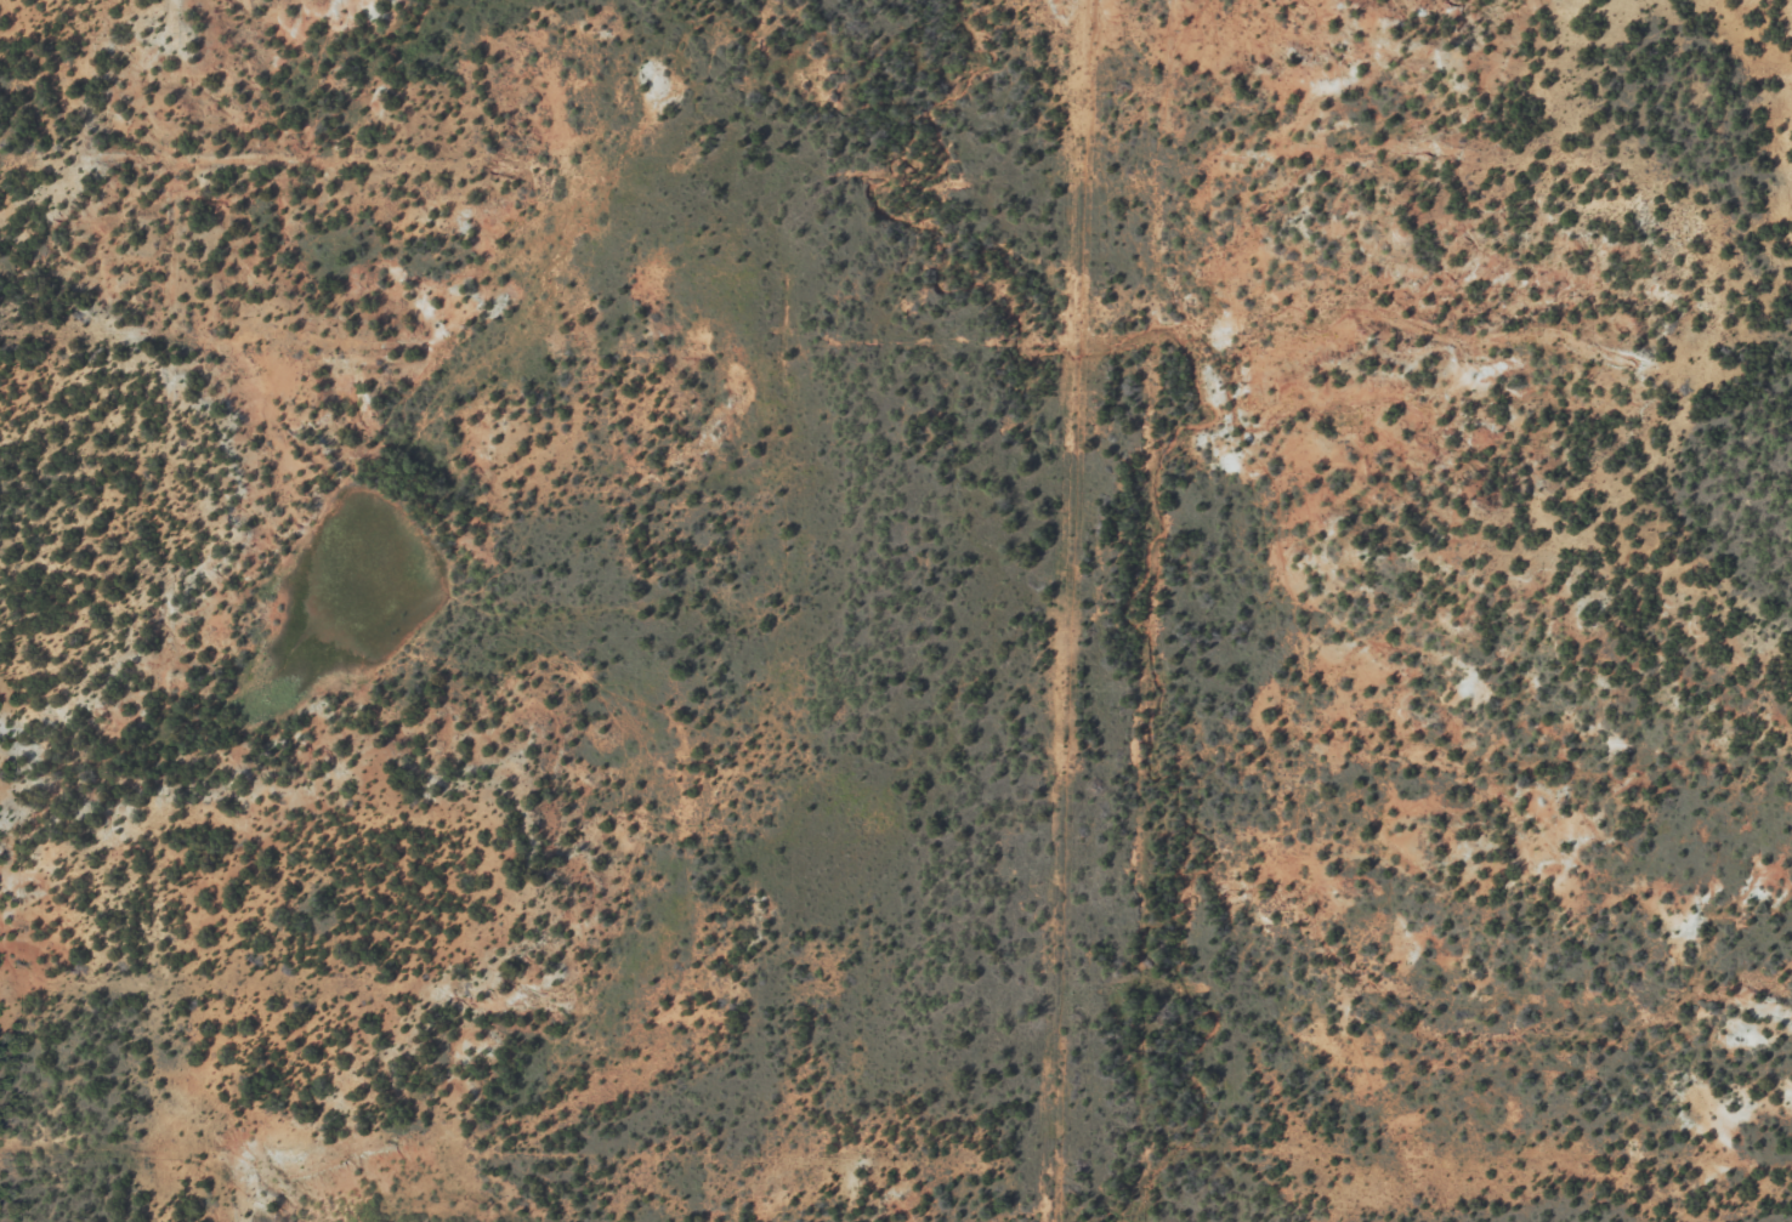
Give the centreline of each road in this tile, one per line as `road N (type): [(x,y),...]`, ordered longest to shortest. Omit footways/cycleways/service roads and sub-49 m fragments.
road 1 (residential): [(0,912),(114,1014),(120,1171),(97,1221)]

